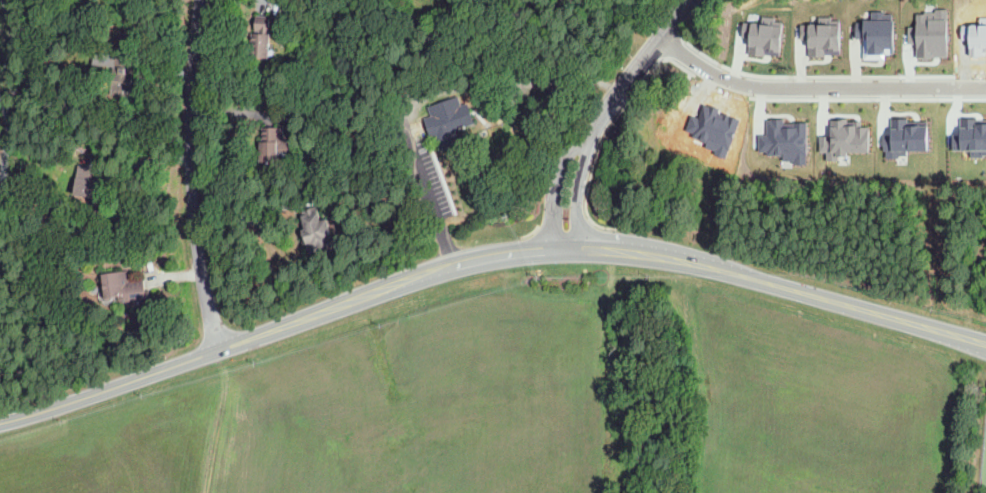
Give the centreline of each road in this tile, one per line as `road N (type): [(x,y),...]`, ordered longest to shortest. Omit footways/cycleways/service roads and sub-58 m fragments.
road 1 (secondary): [(0,424),(68,406),(441,264),(554,245),(661,256),(985,342)]
road 2 (residential): [(218,348),(192,202),(198,0)]
road 3 (residential): [(661,36),(720,76),(753,86),(985,87)]
road 4 (residential): [(585,138),(692,0)]

